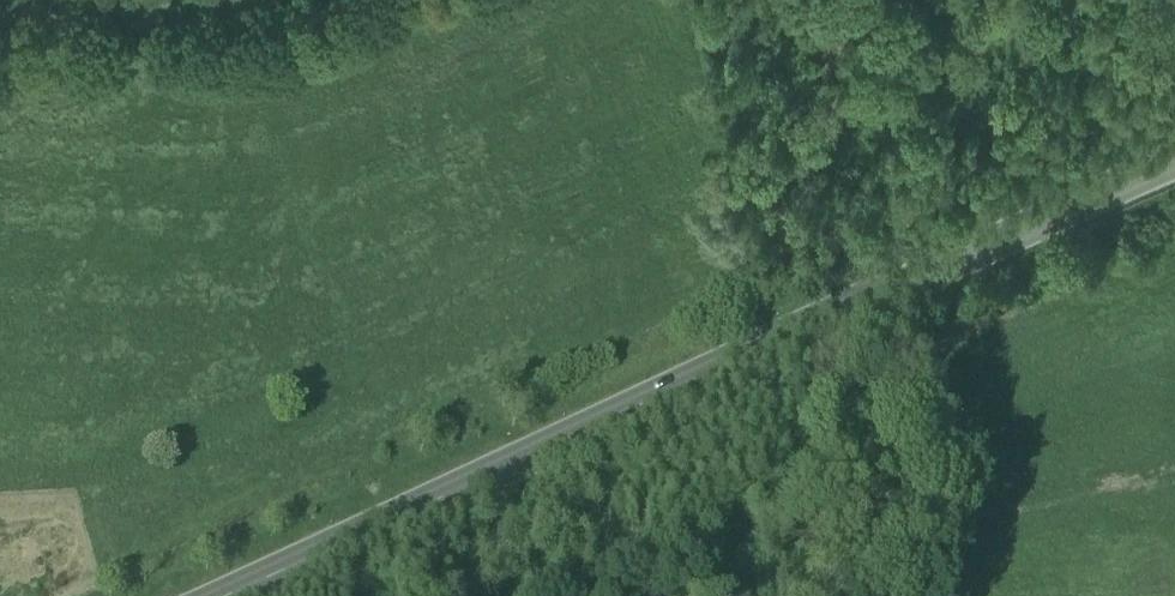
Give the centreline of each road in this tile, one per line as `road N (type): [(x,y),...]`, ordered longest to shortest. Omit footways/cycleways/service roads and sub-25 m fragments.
road 1 (primary): [(220,595),(1174,158)]
road 2 (track): [(290,0),(228,24),(0,22)]

